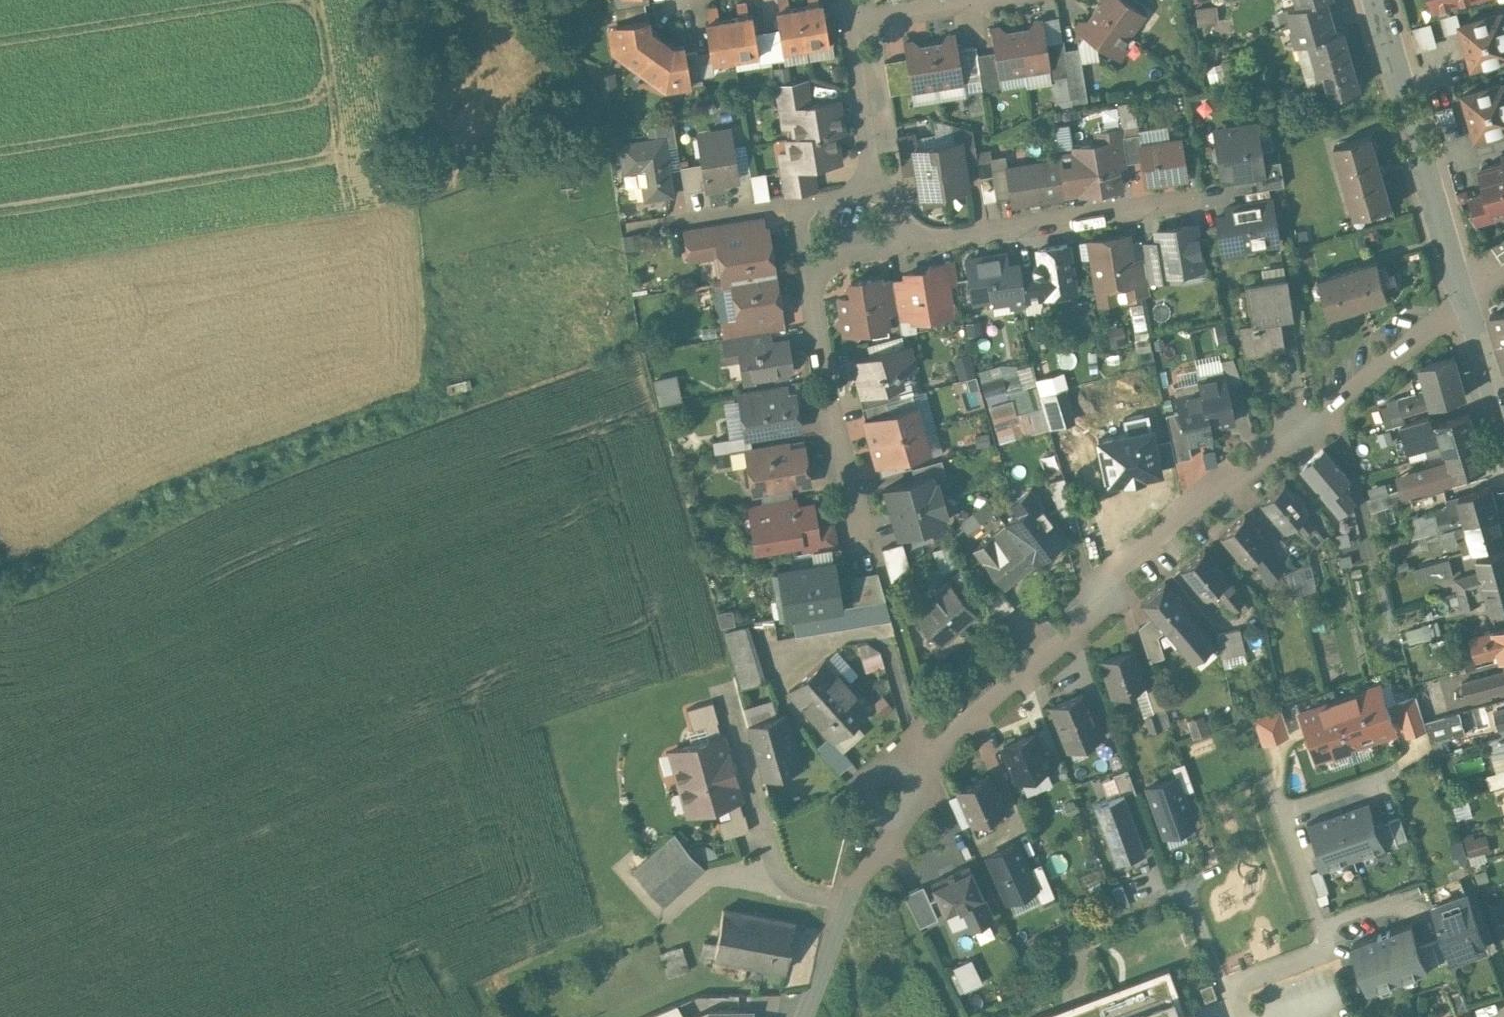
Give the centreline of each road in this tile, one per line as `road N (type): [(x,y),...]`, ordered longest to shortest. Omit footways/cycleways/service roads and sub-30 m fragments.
road 1 (residential): [(1468,297),(1353,375),(997,692),(902,809),(800,1016)]
road 2 (residential): [(1394,772),(1280,813),(1328,953),(1230,987),(1240,1016)]
road 3 (residential): [(1468,297),(1382,0)]
road 4 (residential): [(808,259),(843,490),(868,519)]
road 5 (residential): [(1186,201),(920,242)]
road 6 (residential): [(856,21),(883,188)]
road 7 (residential): [(883,188),(800,201),(808,259)]
road 8 (residential): [(1468,297),(1503,425)]
road 9 (residential): [(975,0),(856,21)]

